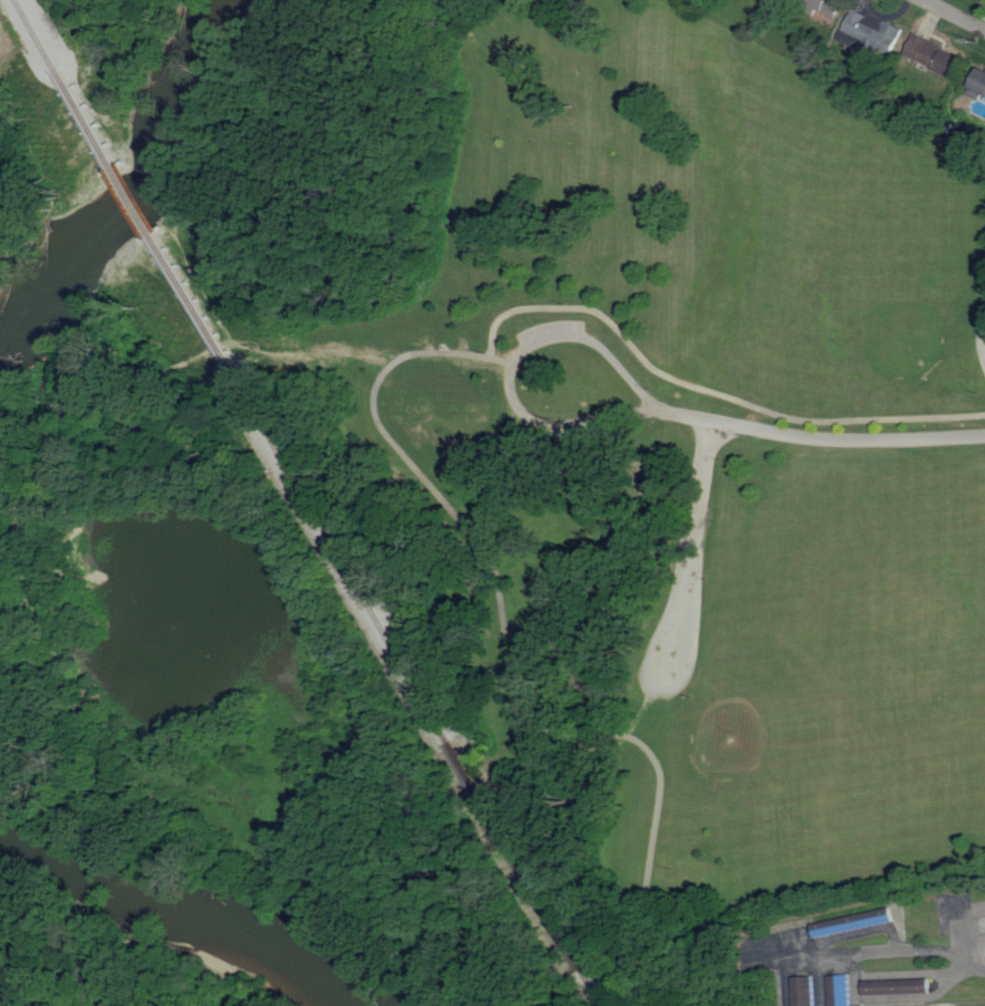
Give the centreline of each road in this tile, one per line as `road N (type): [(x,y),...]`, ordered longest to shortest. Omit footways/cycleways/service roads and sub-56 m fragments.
road 1 (residential): [(984,435),(815,438),(654,410)]

